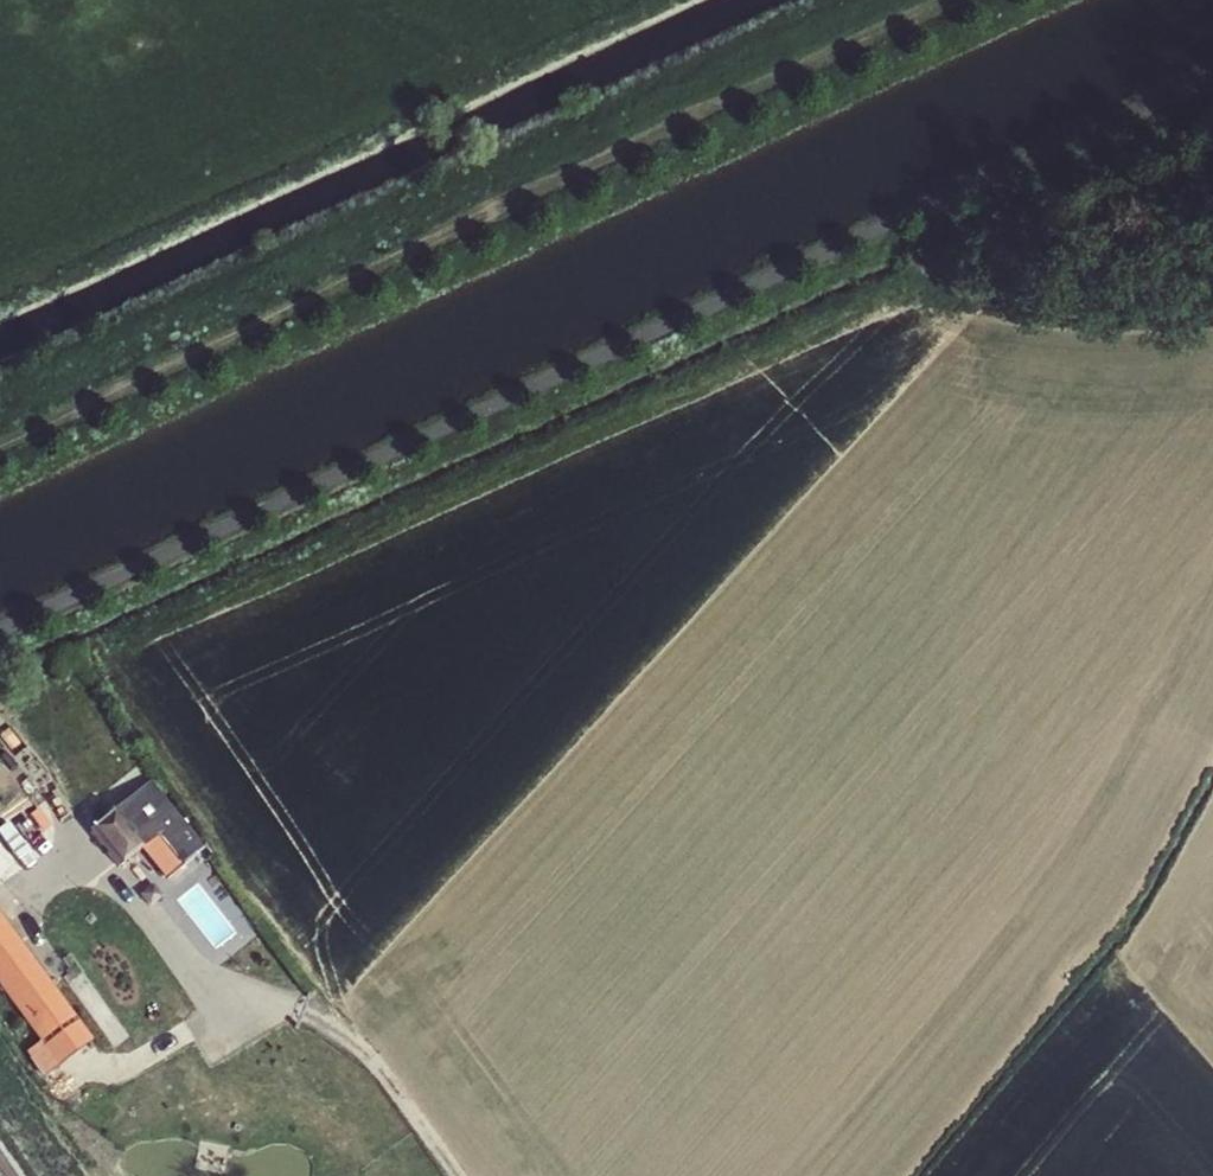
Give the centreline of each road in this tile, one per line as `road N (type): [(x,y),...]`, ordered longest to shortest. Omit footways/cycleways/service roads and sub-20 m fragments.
road 1 (track): [(349,1030),(456,1175)]

